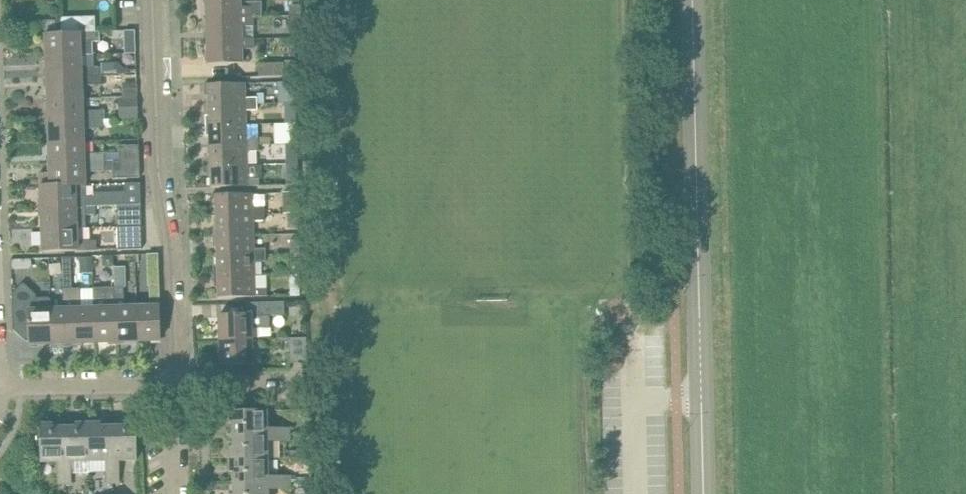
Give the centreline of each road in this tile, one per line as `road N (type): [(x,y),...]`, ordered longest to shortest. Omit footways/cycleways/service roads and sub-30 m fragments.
road 1 (tertiary): [(705,493),(694,0)]
road 2 (unclassified): [(177,383),(152,0)]
road 3 (residential): [(177,383),(0,388)]
road 4 (residential): [(300,378),(177,383)]

